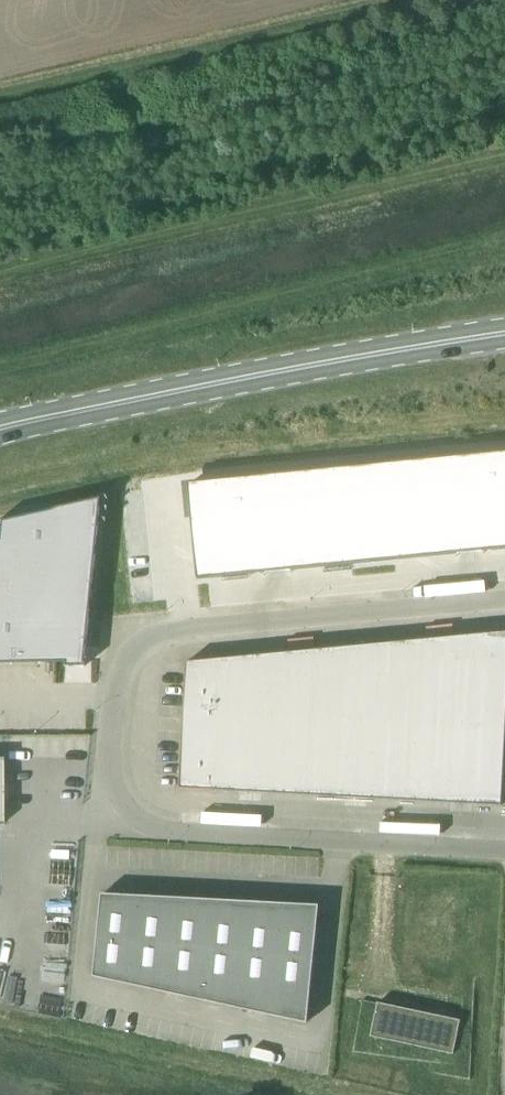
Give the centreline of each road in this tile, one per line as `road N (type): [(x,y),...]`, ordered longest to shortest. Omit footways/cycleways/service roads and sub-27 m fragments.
road 1 (unclassified): [(504,602),(155,636),(124,657),(109,730),(110,778),(127,816),(158,833),(504,852)]
road 2 (tertiary): [(504,335),(0,431)]

